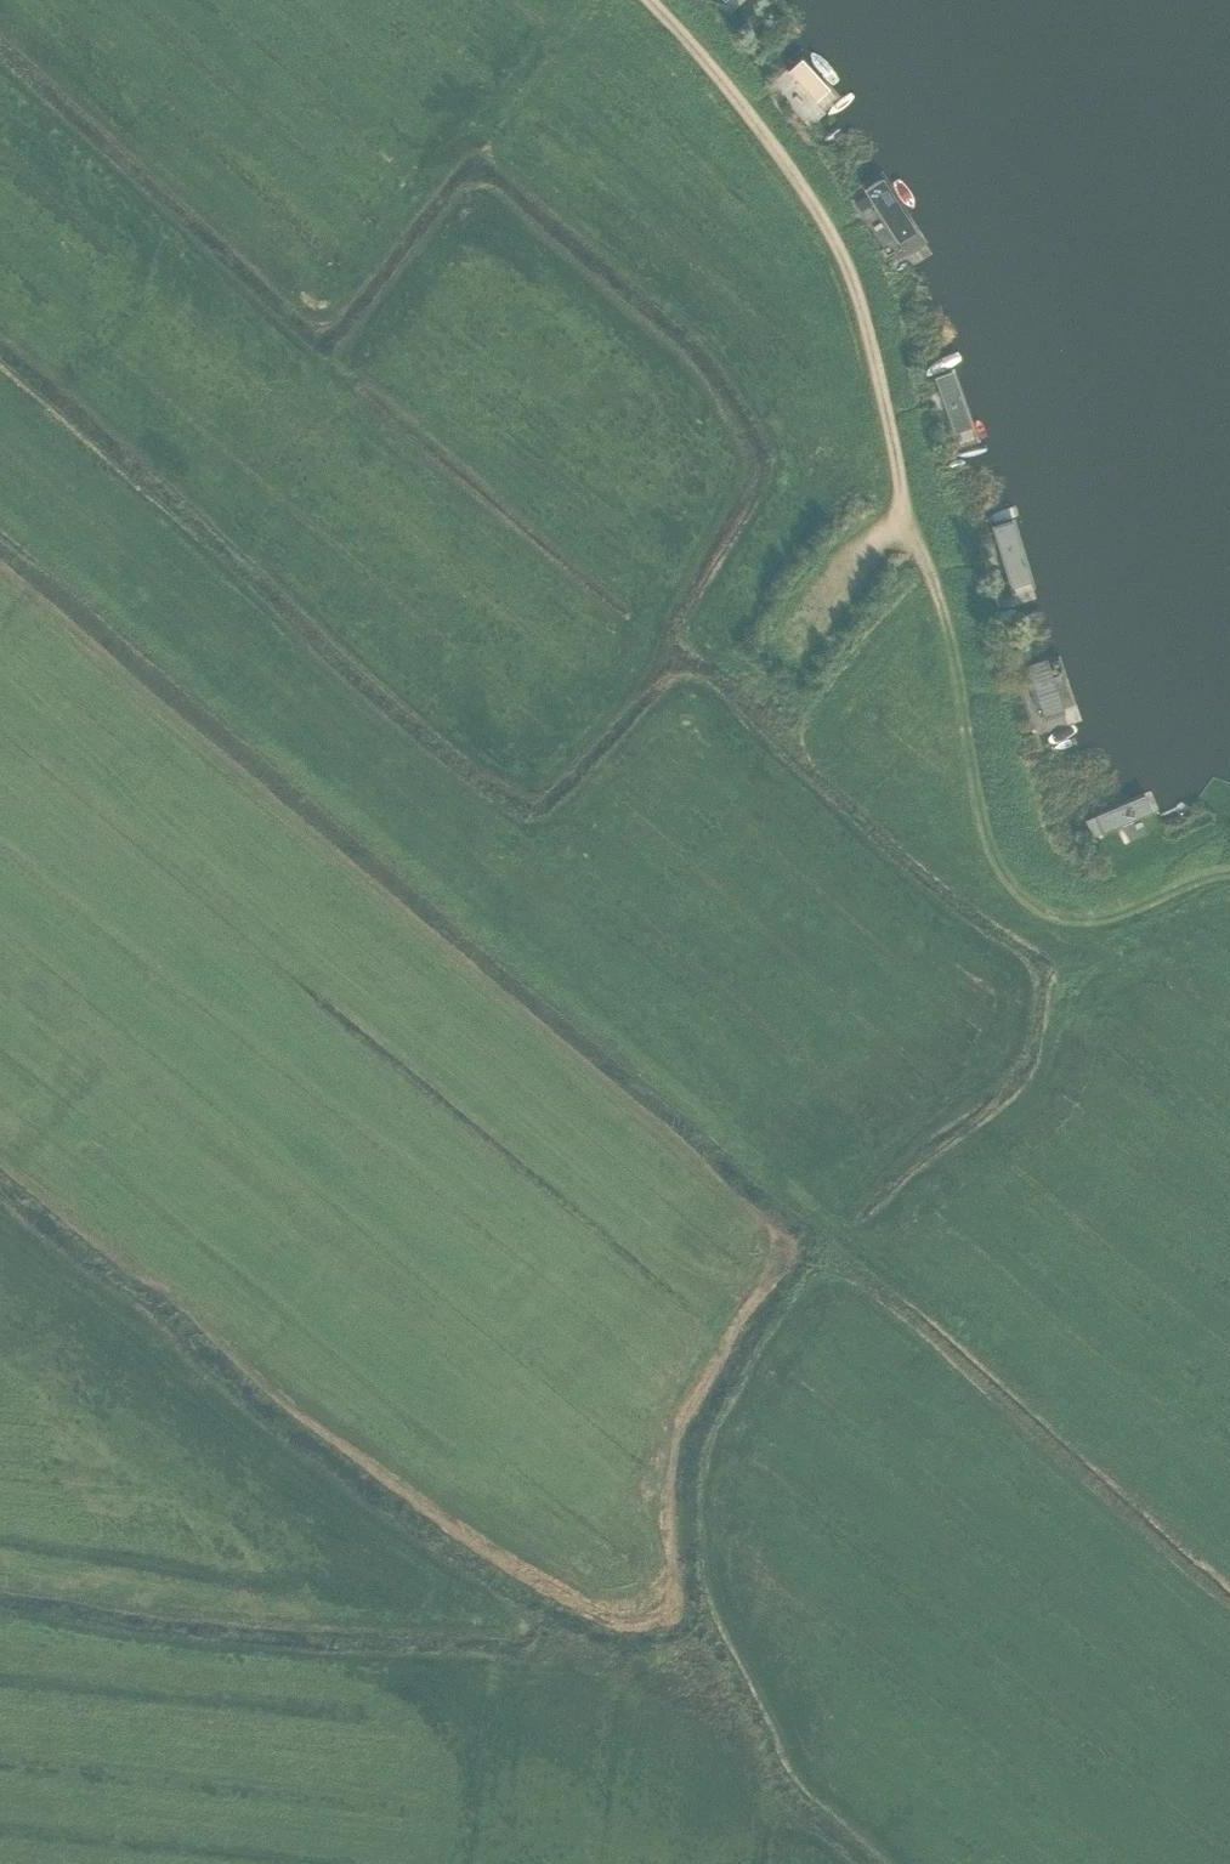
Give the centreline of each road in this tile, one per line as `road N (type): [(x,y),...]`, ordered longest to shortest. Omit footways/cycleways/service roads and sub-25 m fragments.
road 1 (track): [(881,529),(941,596),(960,647),(972,726),(1040,862),(1109,878),(1175,859),(1229,821)]

